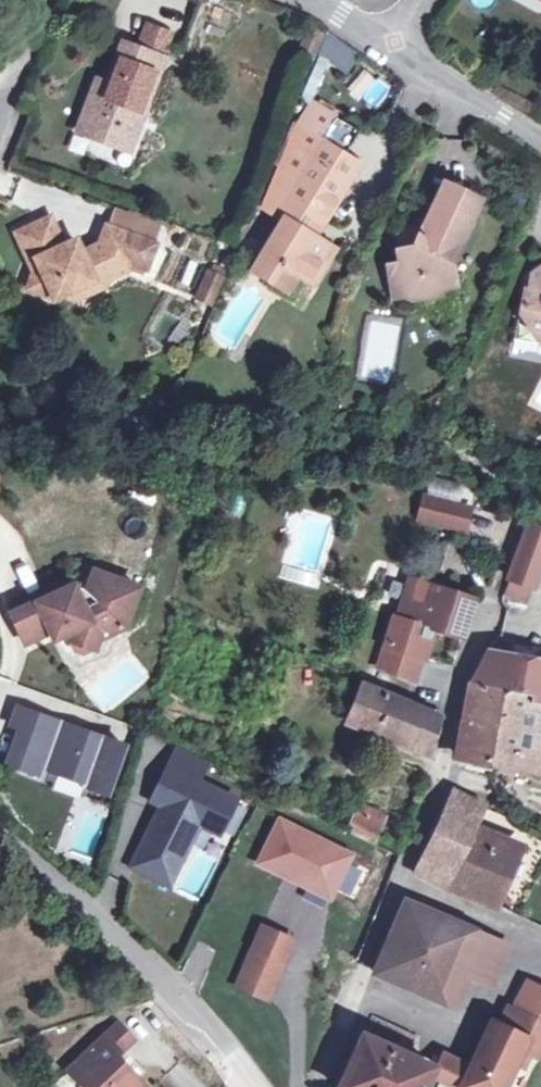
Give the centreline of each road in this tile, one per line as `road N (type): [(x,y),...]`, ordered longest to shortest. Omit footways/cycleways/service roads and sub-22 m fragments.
road 1 (residential): [(318,1086),(440,782),(473,637),(518,521)]
road 2 (unclassified): [(248,1086),(107,929),(0,845)]
road 3 (residential): [(382,38),(540,147)]
road 4 (residential): [(37,0),(41,22),(0,128)]

